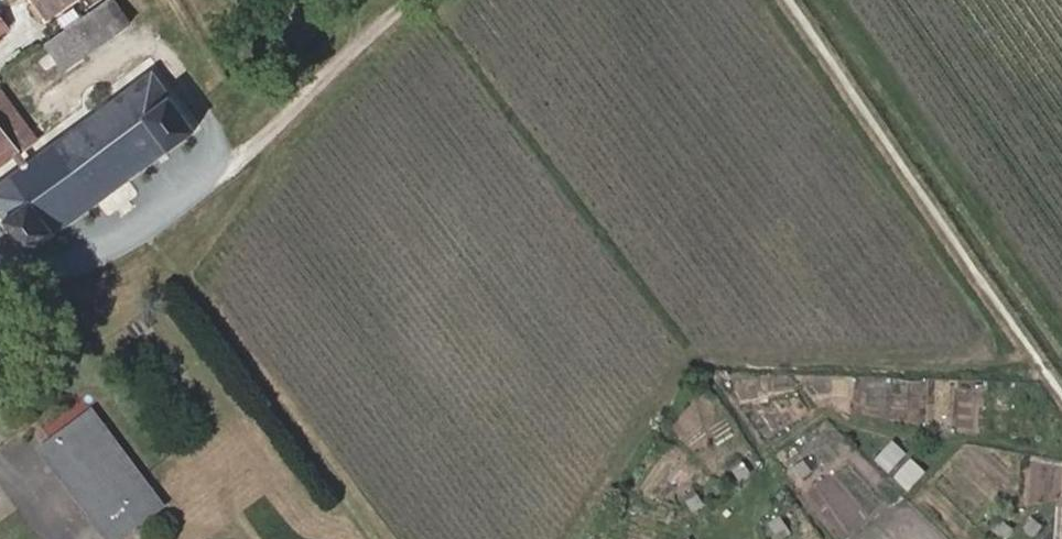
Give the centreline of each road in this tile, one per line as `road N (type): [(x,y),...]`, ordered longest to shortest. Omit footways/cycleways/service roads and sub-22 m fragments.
road 1 (track): [(0,287),(94,266),(170,220),(336,58),(415,0)]

